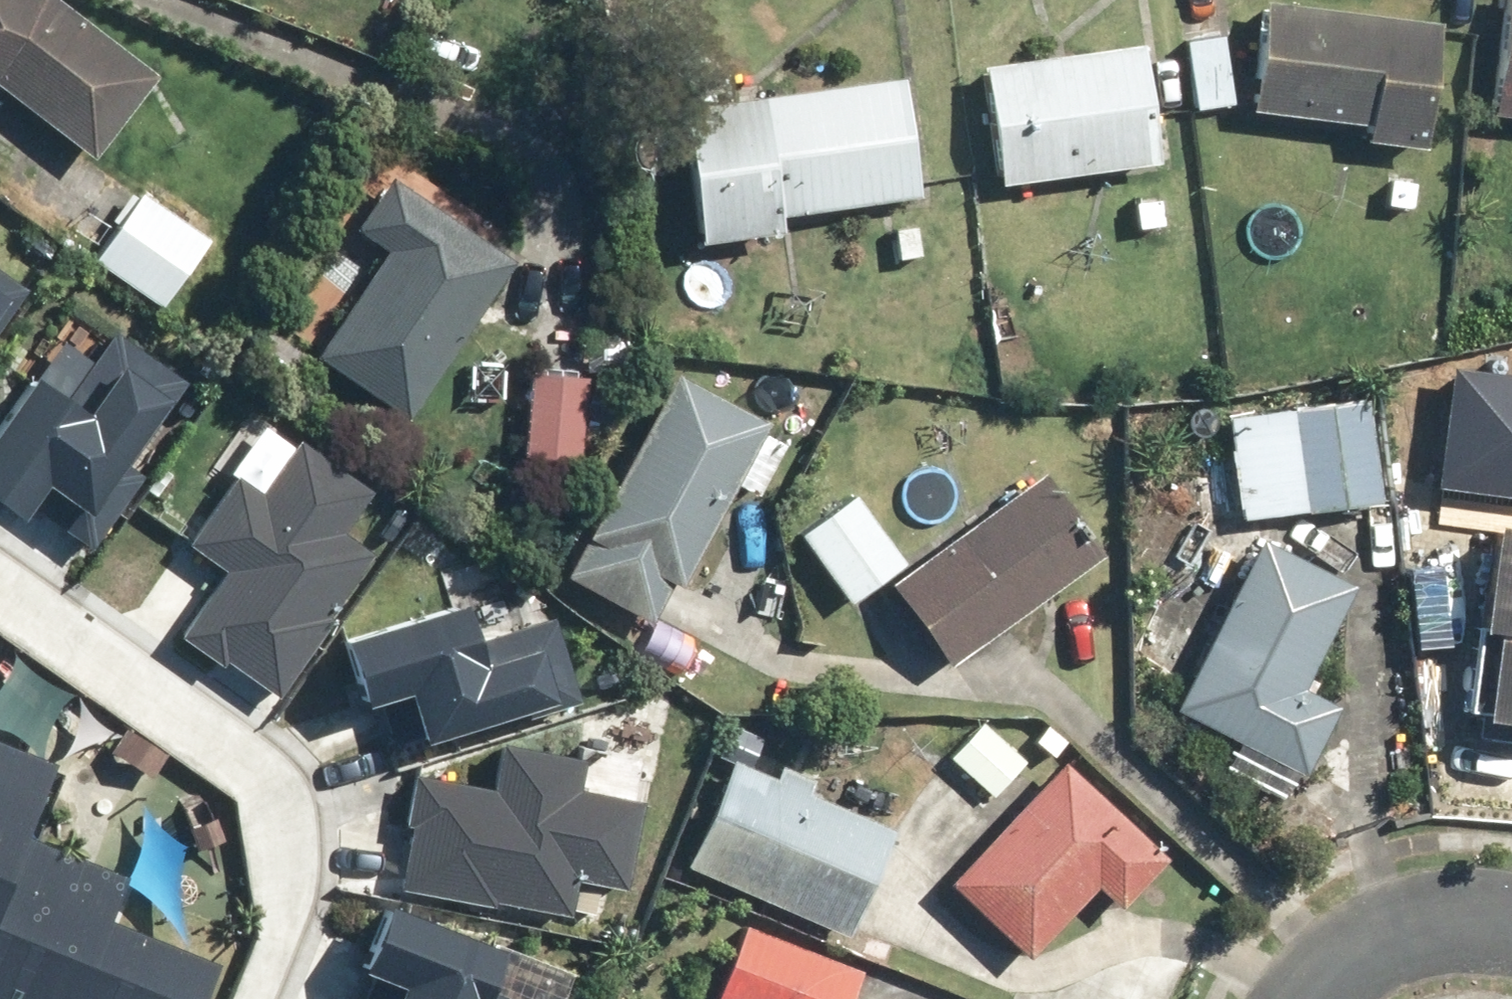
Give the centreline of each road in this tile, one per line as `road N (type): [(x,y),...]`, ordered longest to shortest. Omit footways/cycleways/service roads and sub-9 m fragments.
road 1 (residential): [(0,584),(254,765),(292,831),(300,866),(290,929),(263,998)]
road 2 (residential): [(1315,998),(1383,941),(1424,930),(1511,927)]

